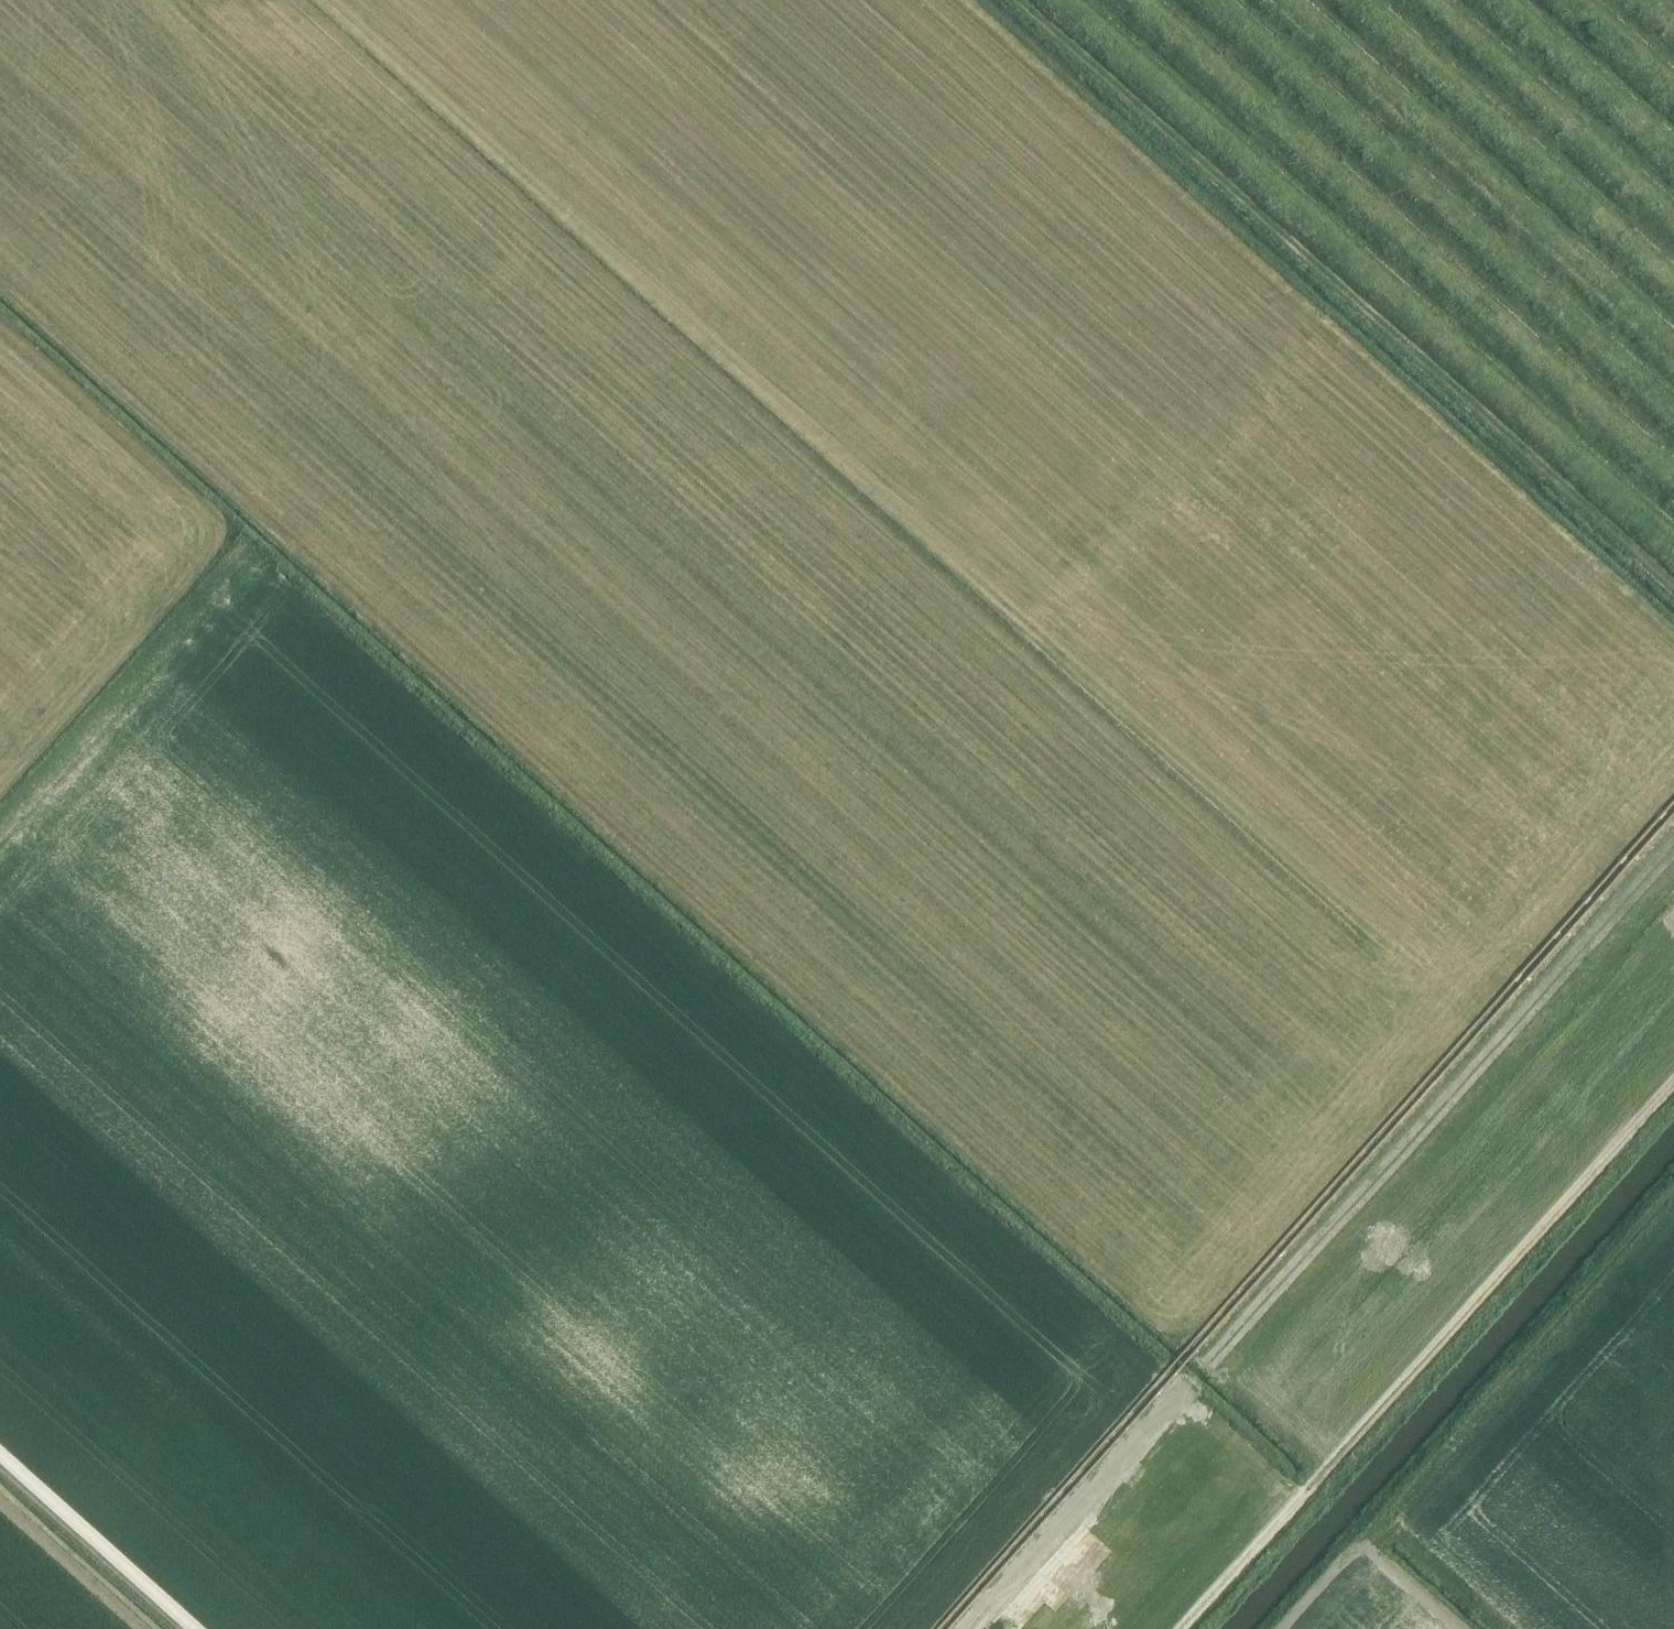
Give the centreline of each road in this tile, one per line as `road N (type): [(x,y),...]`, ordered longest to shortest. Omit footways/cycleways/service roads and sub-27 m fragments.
road 1 (track): [(192,1628),(0,1457)]

